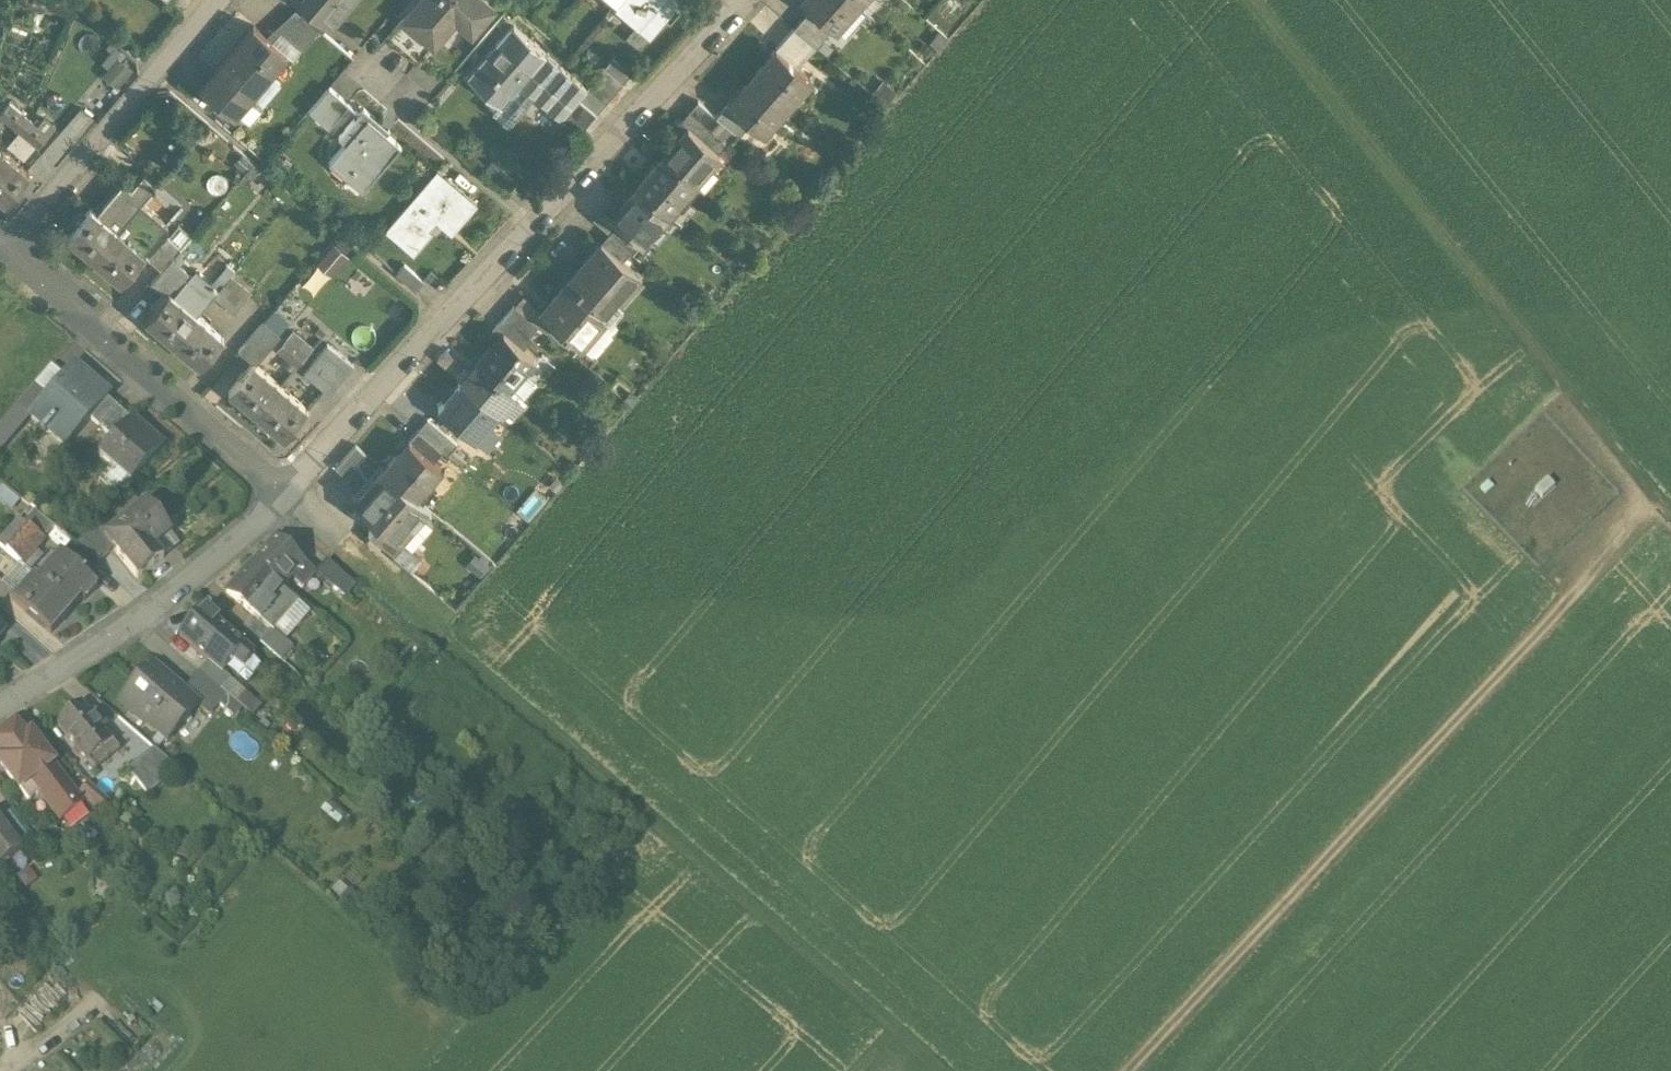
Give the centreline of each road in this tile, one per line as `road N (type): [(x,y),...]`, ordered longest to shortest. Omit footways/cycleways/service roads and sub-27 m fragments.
road 1 (track): [(1659,503),(1131,1070)]
road 2 (track): [(1670,516),(1254,0)]
road 3 (residential): [(283,492),(527,223),(714,0)]
road 4 (residential): [(283,492),(14,251)]
road 5 (residential): [(0,712),(92,658),(283,492)]
road 6 (residential): [(223,0),(14,251)]

